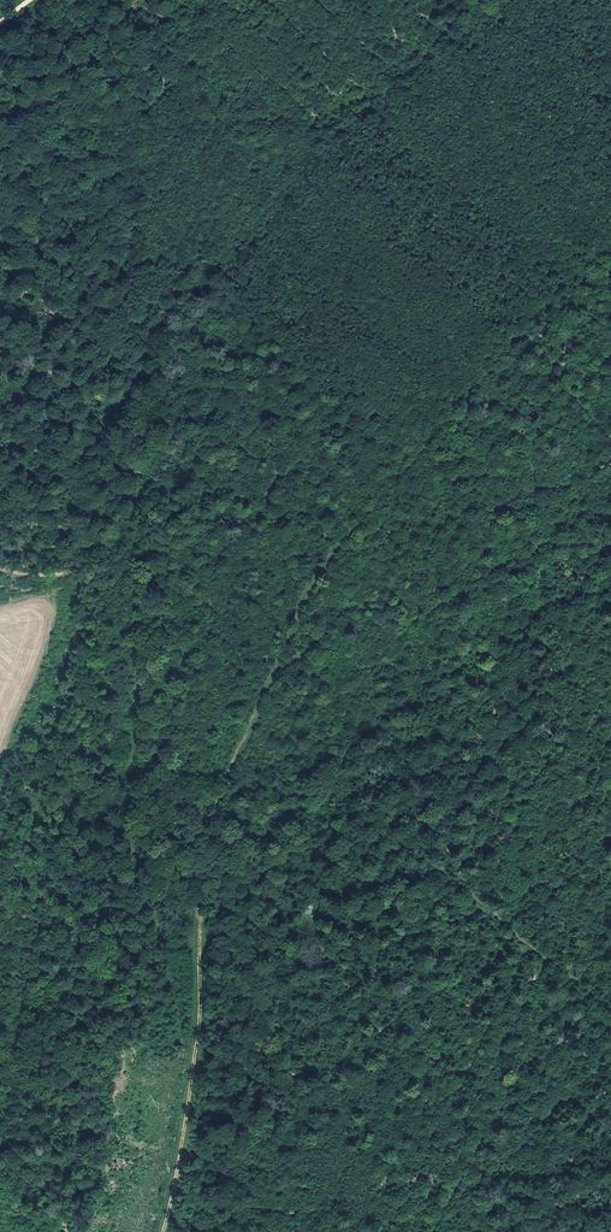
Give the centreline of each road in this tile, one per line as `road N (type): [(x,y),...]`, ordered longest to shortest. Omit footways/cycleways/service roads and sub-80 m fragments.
road 1 (track): [(610,248),(339,543),(284,643),(210,814),(199,910)]
road 2 (track): [(127,478),(145,494),(157,576),(152,828),(167,880),(199,910)]
road 3 (track): [(199,910),(202,1022),(163,1231)]
road 4 (track): [(288,183),(501,0)]
road 5 (track): [(288,183),(88,0)]
road 6 (track): [(0,568),(51,575),(75,562),(108,533),(127,478)]

